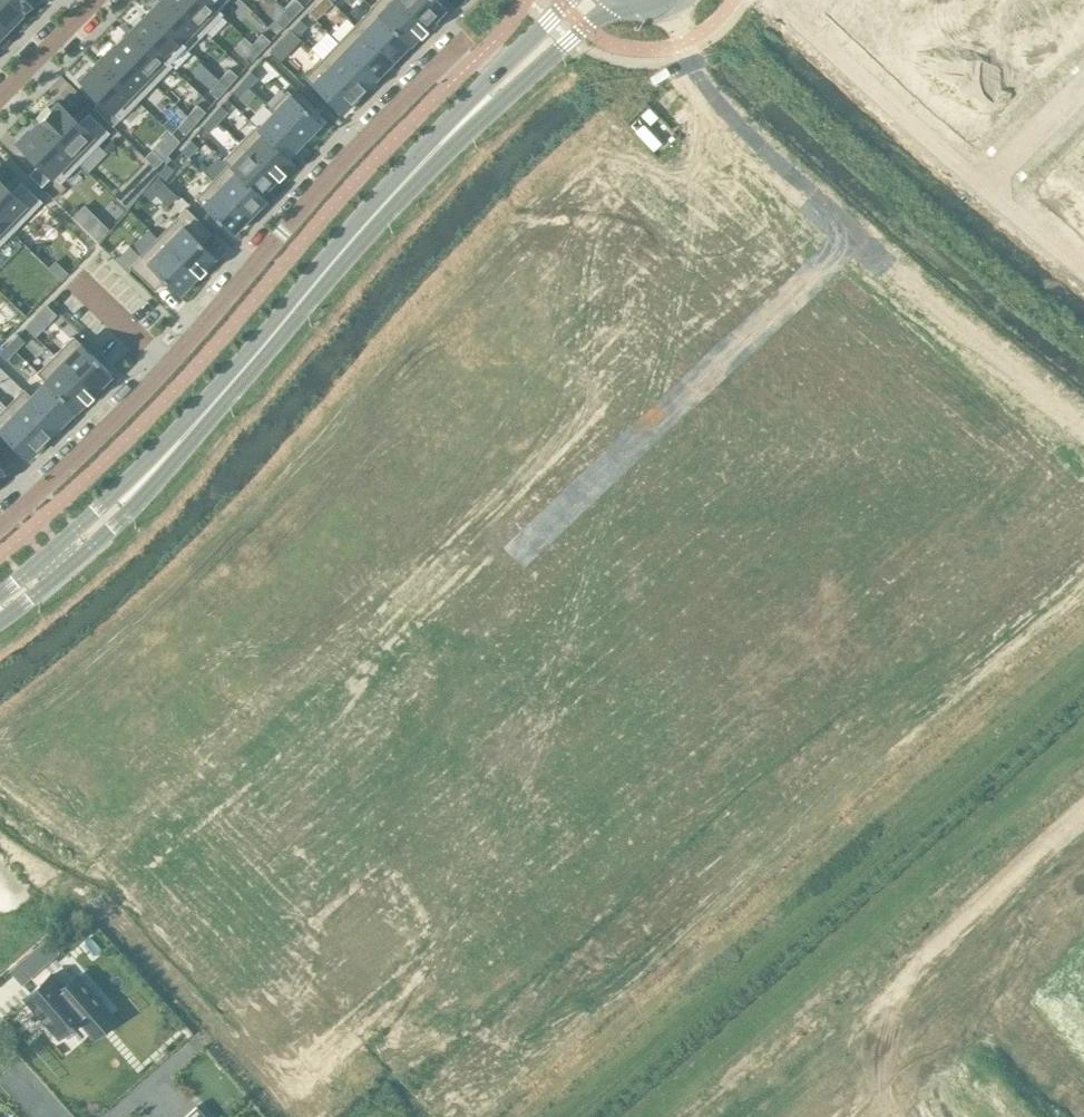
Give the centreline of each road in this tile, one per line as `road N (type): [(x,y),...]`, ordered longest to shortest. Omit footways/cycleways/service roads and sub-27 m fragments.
road 1 (residential): [(1083,511),(472,1045),(238,767)]
road 2 (residential): [(822,201),(527,472),(238,767)]
road 3 (residential): [(499,70),(456,43),(354,144),(164,366),(0,522)]
road 4 (secondary): [(58,559),(464,120)]
road 5 (residential): [(804,1116),(1083,873)]
road 6 (residential): [(822,201),(1083,423)]
road 7 (residential): [(238,767),(78,908),(0,822)]
road 8 (residential): [(238,767),(58,559)]
road 9 (residential): [(662,7),(719,113),(822,201)]
road 10 (residential): [(984,184),(794,15)]
road 11 (secondary): [(464,120),(501,102),(614,0)]
road 12 (residential): [(984,184),(1083,93)]
road 13 (residential): [(0,96),(93,0)]
road 14 (residential): [(1083,264),(984,184)]

